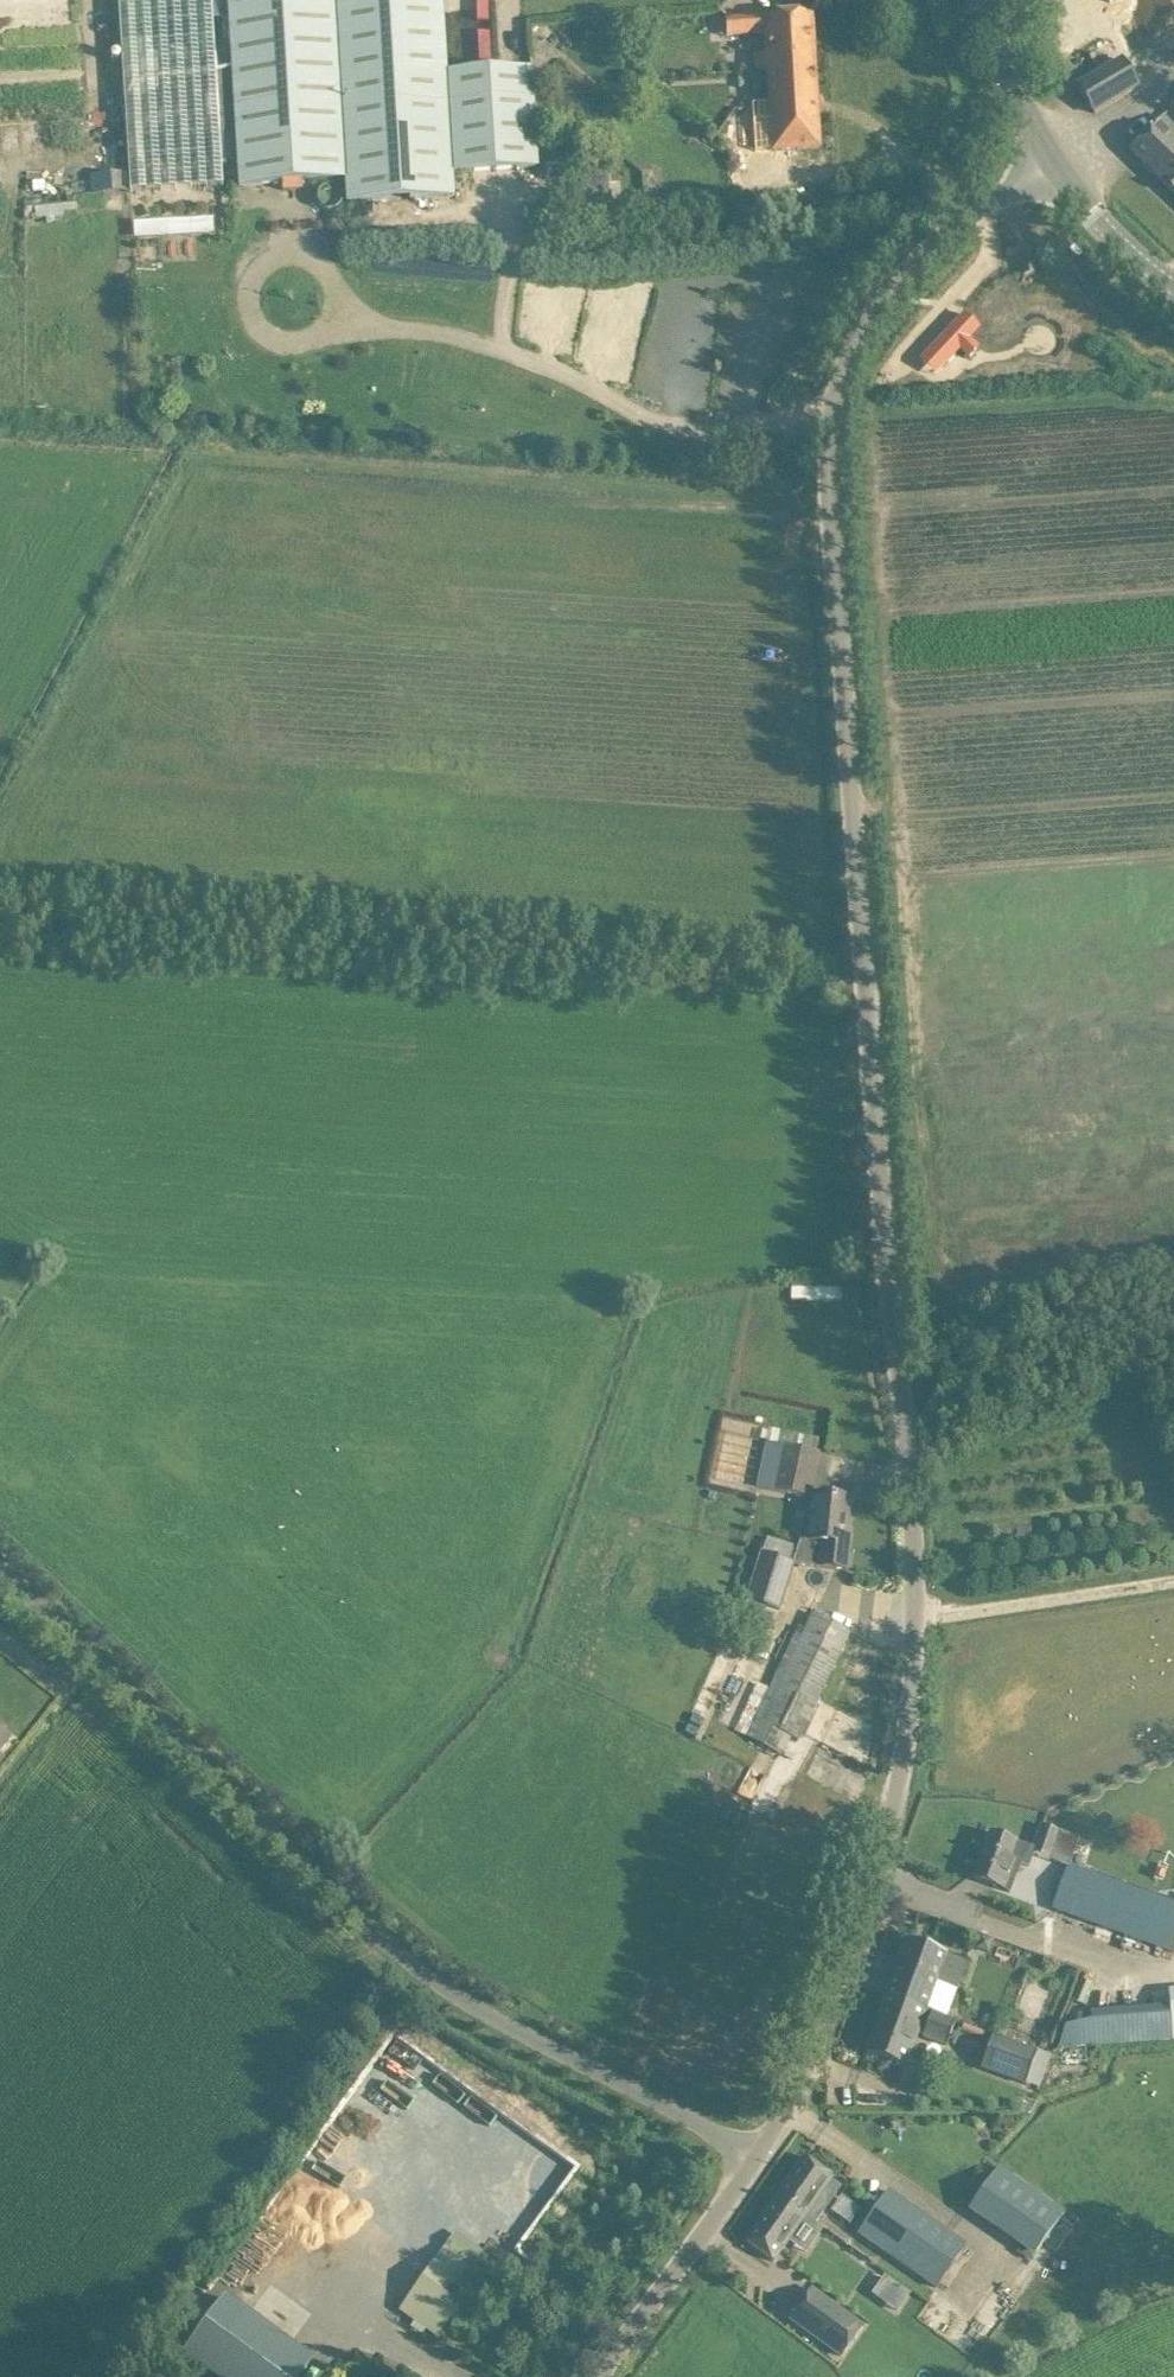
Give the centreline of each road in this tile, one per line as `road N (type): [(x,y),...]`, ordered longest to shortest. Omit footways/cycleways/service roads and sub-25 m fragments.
road 1 (unclassified): [(758,2158),(890,1810),(903,1684),(843,390),(856,343),(903,274),(1041,148)]
road 2 (unclassified): [(0,1567),(386,1947),(461,2002),(758,2158)]
road 3 (unclassified): [(600,2376),(758,2158)]
road 4 (tertiary): [(1173,279),(1087,211),(1041,148)]
road 5 (tertiary): [(1041,148),(994,0)]

